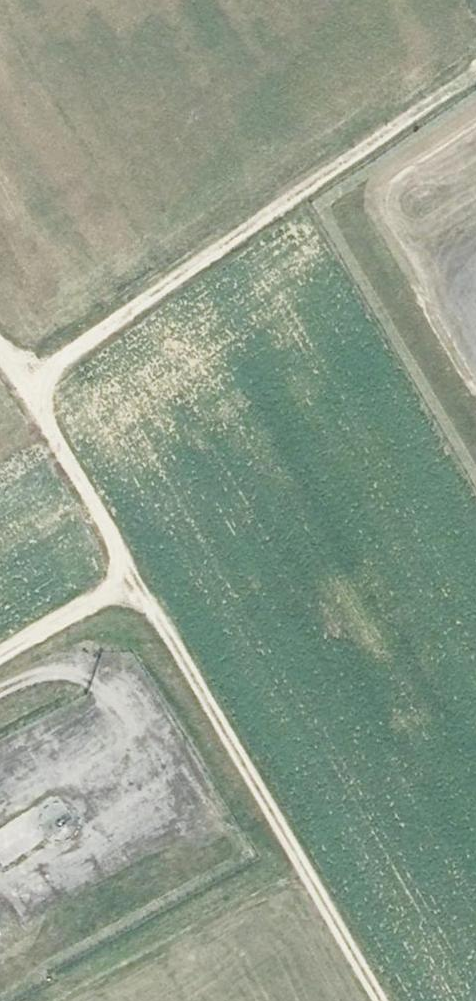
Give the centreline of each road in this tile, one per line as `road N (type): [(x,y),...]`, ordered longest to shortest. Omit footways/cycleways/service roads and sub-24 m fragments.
road 1 (track): [(380,1000),(16,385)]
road 2 (track): [(475,75),(16,385)]
road 3 (track): [(132,582),(0,661)]

